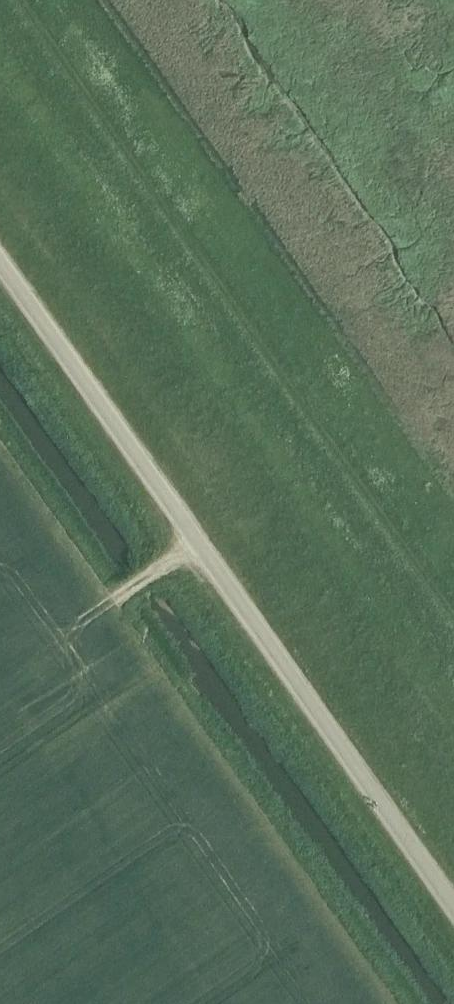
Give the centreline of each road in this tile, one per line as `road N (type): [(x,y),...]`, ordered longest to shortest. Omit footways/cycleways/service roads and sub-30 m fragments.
road 1 (unclassified): [(453,902),(0,264)]
road 2 (track): [(453,674),(0,43)]

